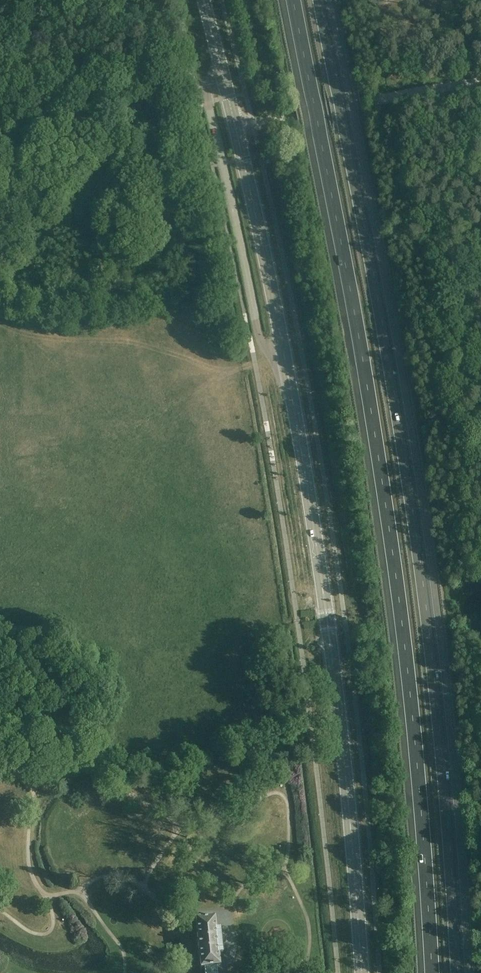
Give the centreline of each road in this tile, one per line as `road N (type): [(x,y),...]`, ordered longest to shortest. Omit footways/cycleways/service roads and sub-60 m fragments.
road 1 (motorway): [(293,0),(383,485),(412,714),(432,972)]
road 2 (motorway): [(458,972),(419,550),(320,0)]
road 3 (primary): [(362,972),(321,572),(287,368)]
road 4 (unclassified): [(206,84),(263,347),(287,368)]
road 5 (unclassified): [(235,128),(480,82)]
road 6 (primary): [(287,368),(235,128)]

